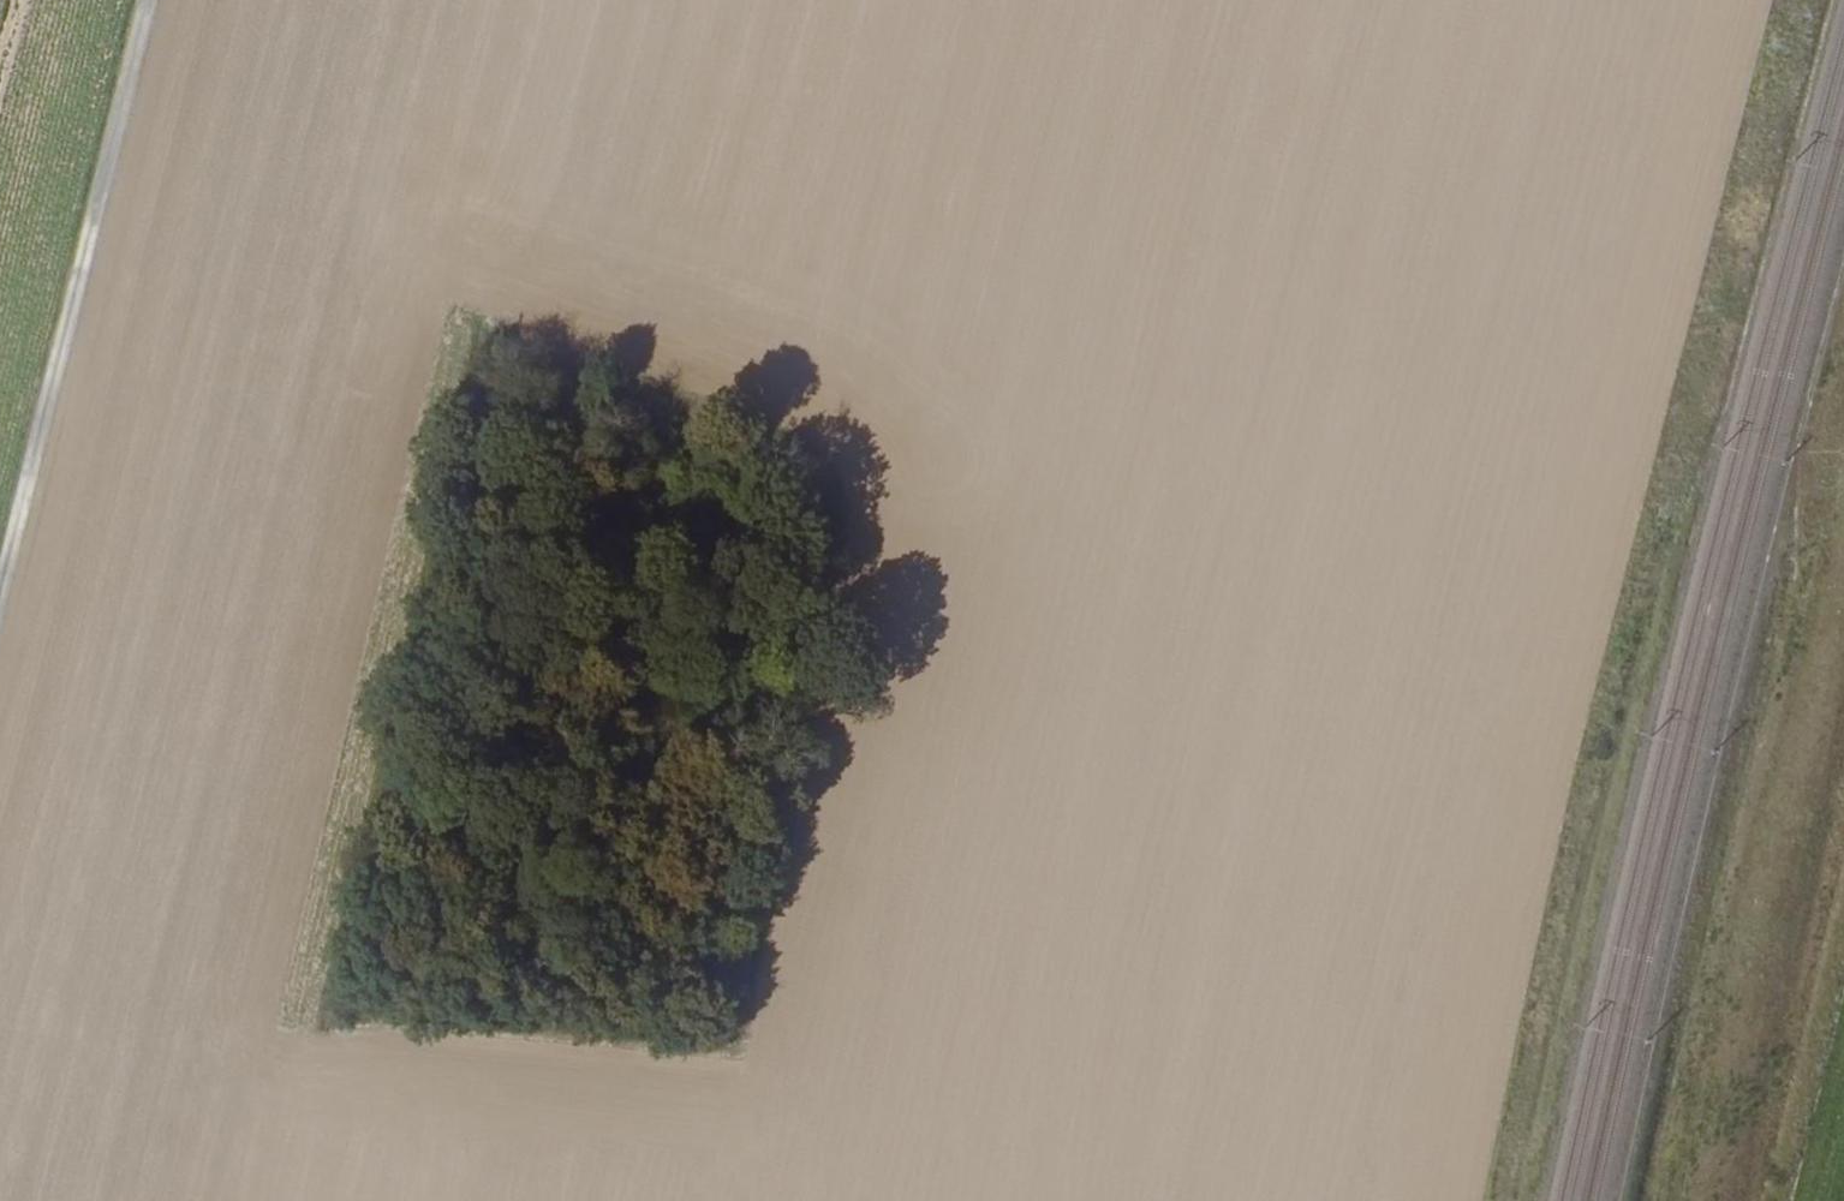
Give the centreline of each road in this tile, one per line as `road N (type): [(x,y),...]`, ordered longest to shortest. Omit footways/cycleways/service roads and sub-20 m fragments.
road 1 (track): [(0,588),(146,0)]

